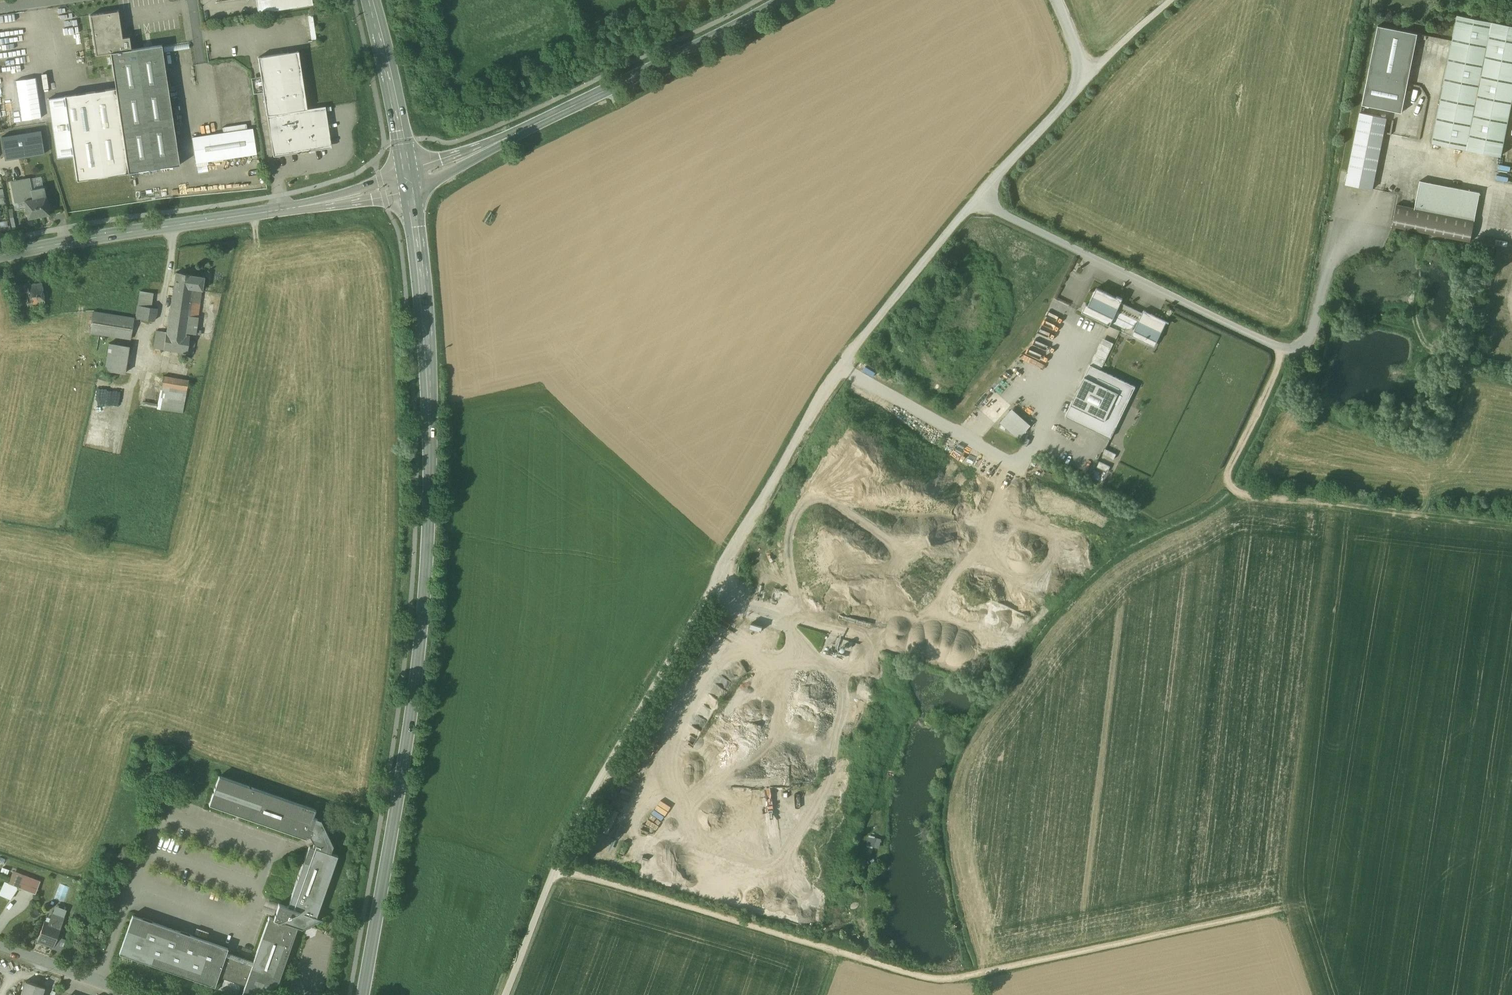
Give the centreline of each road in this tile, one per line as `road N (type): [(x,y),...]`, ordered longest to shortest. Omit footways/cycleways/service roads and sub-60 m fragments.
road 1 (secondary): [(409,179),(429,329),(431,554),(418,689),(365,994)]
road 2 (track): [(505,994),(561,855),(839,367)]
road 3 (track): [(1139,936),(949,980),(557,864)]
road 4 (unclassified): [(839,367),(975,198),(1092,77),(1060,0)]
road 5 (track): [(1278,346),(1281,361),(1229,472),(1238,493),(1511,525)]
road 6 (tertiary): [(0,258),(306,206),(409,179)]
road 7 (secondary): [(409,179),(781,0)]
road 8 (secondary): [(371,0),(409,179)]
road 9 (residential): [(130,994),(0,950)]

